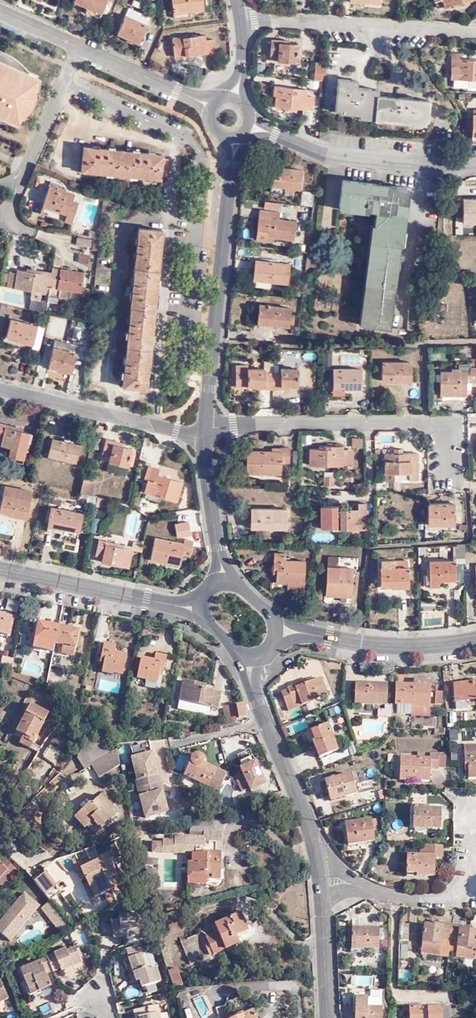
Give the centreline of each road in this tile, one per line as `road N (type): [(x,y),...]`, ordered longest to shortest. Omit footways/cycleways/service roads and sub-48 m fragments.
road 1 (residential): [(206,426),(443,421),(444,472)]
road 2 (tertiary): [(206,426),(233,163)]
road 3 (residential): [(241,21),(475,29)]
road 4 (residential): [(206,426),(170,429),(0,389)]
road 5 (residential): [(274,133),(335,155),(475,167)]
road 6 (tertiary): [(320,875),(306,813),(253,686)]
road 7 (residential): [(0,572),(163,606)]
road 8 (residential): [(11,196),(81,47)]
road 9 (residential): [(320,875),(416,902),(475,889)]
road 10 (residential): [(475,640),(394,646),(325,636)]
road 11 (residential): [(211,107),(81,47)]
road 12 (tertiary): [(328,1017),(320,875)]

